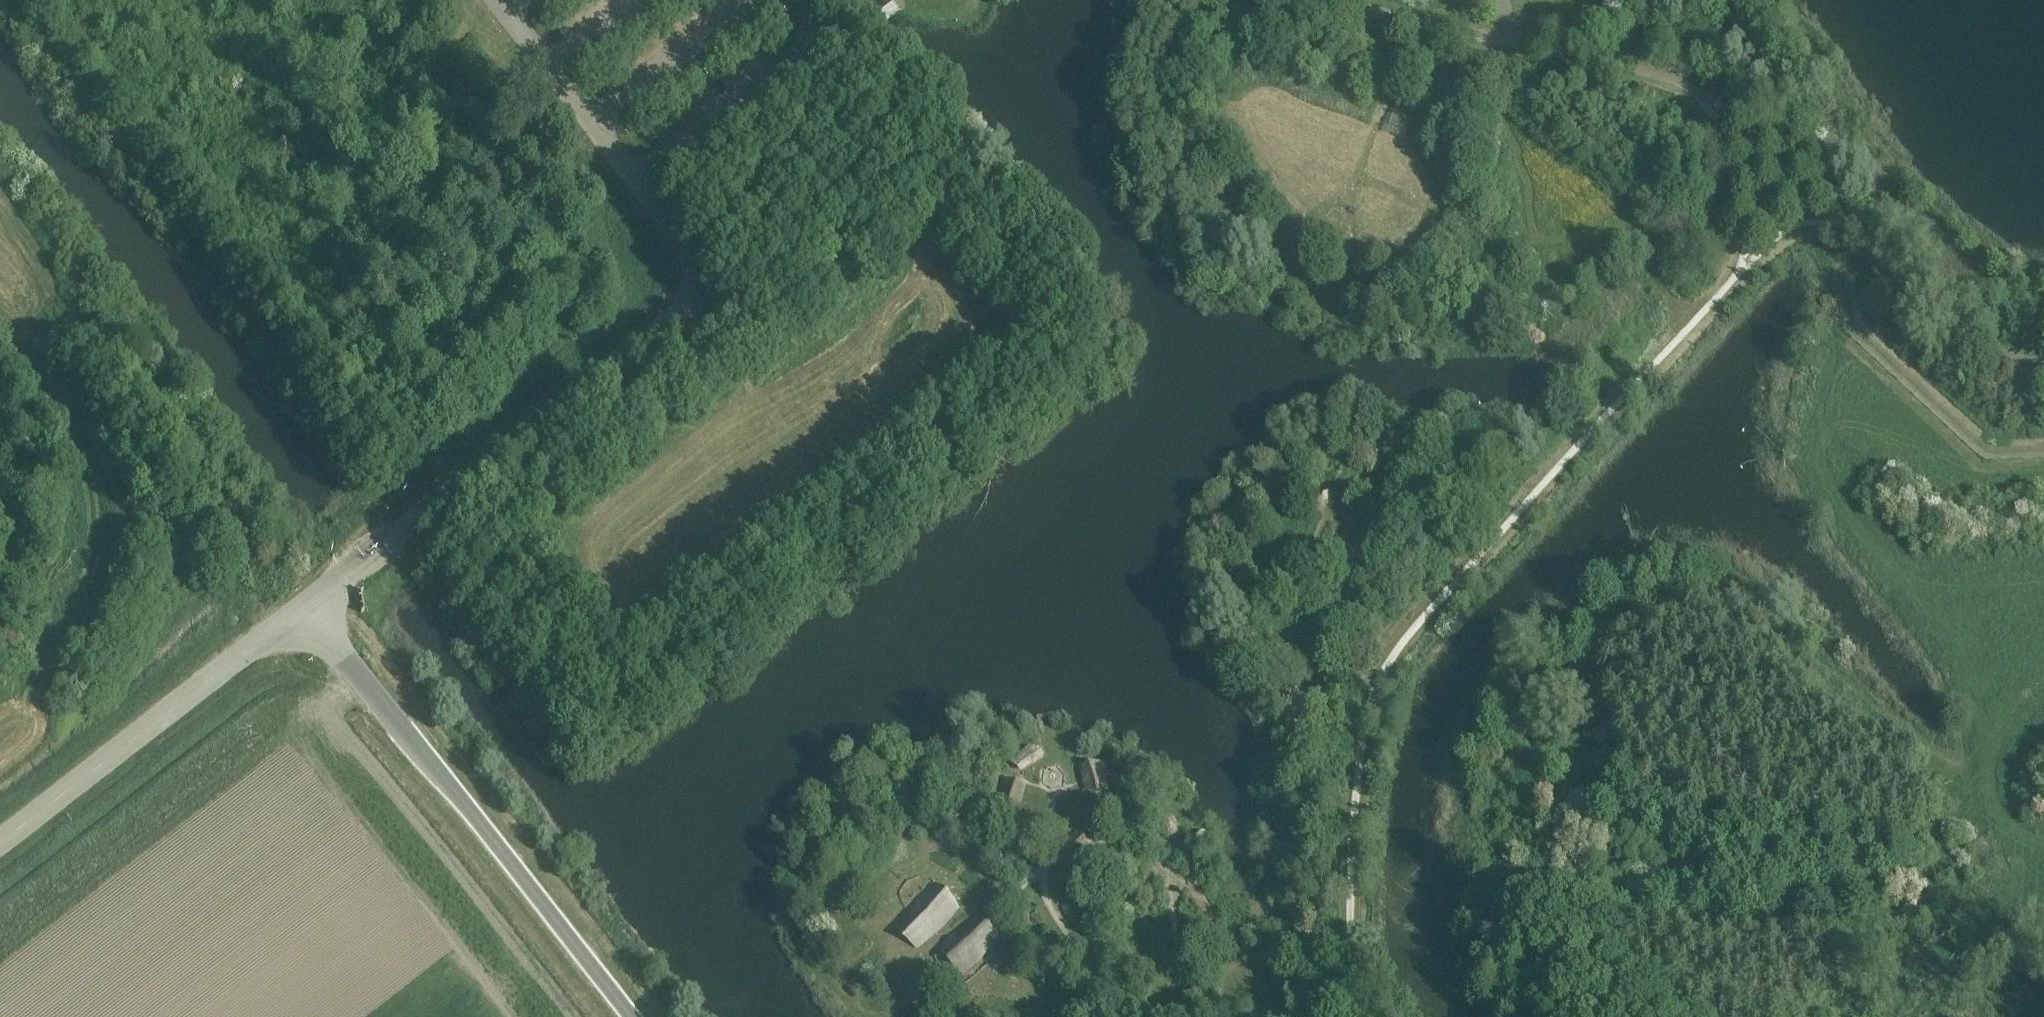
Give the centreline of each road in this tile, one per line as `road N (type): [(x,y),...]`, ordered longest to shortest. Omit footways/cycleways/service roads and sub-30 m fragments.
road 1 (unclassified): [(305,609),(684,307),(693,292),(691,259),(638,186),(807,53),(811,30),(788,0)]
road 2 (unclassified): [(625,1016),(305,609)]
road 3 (unclassified): [(0,847),(305,609)]

